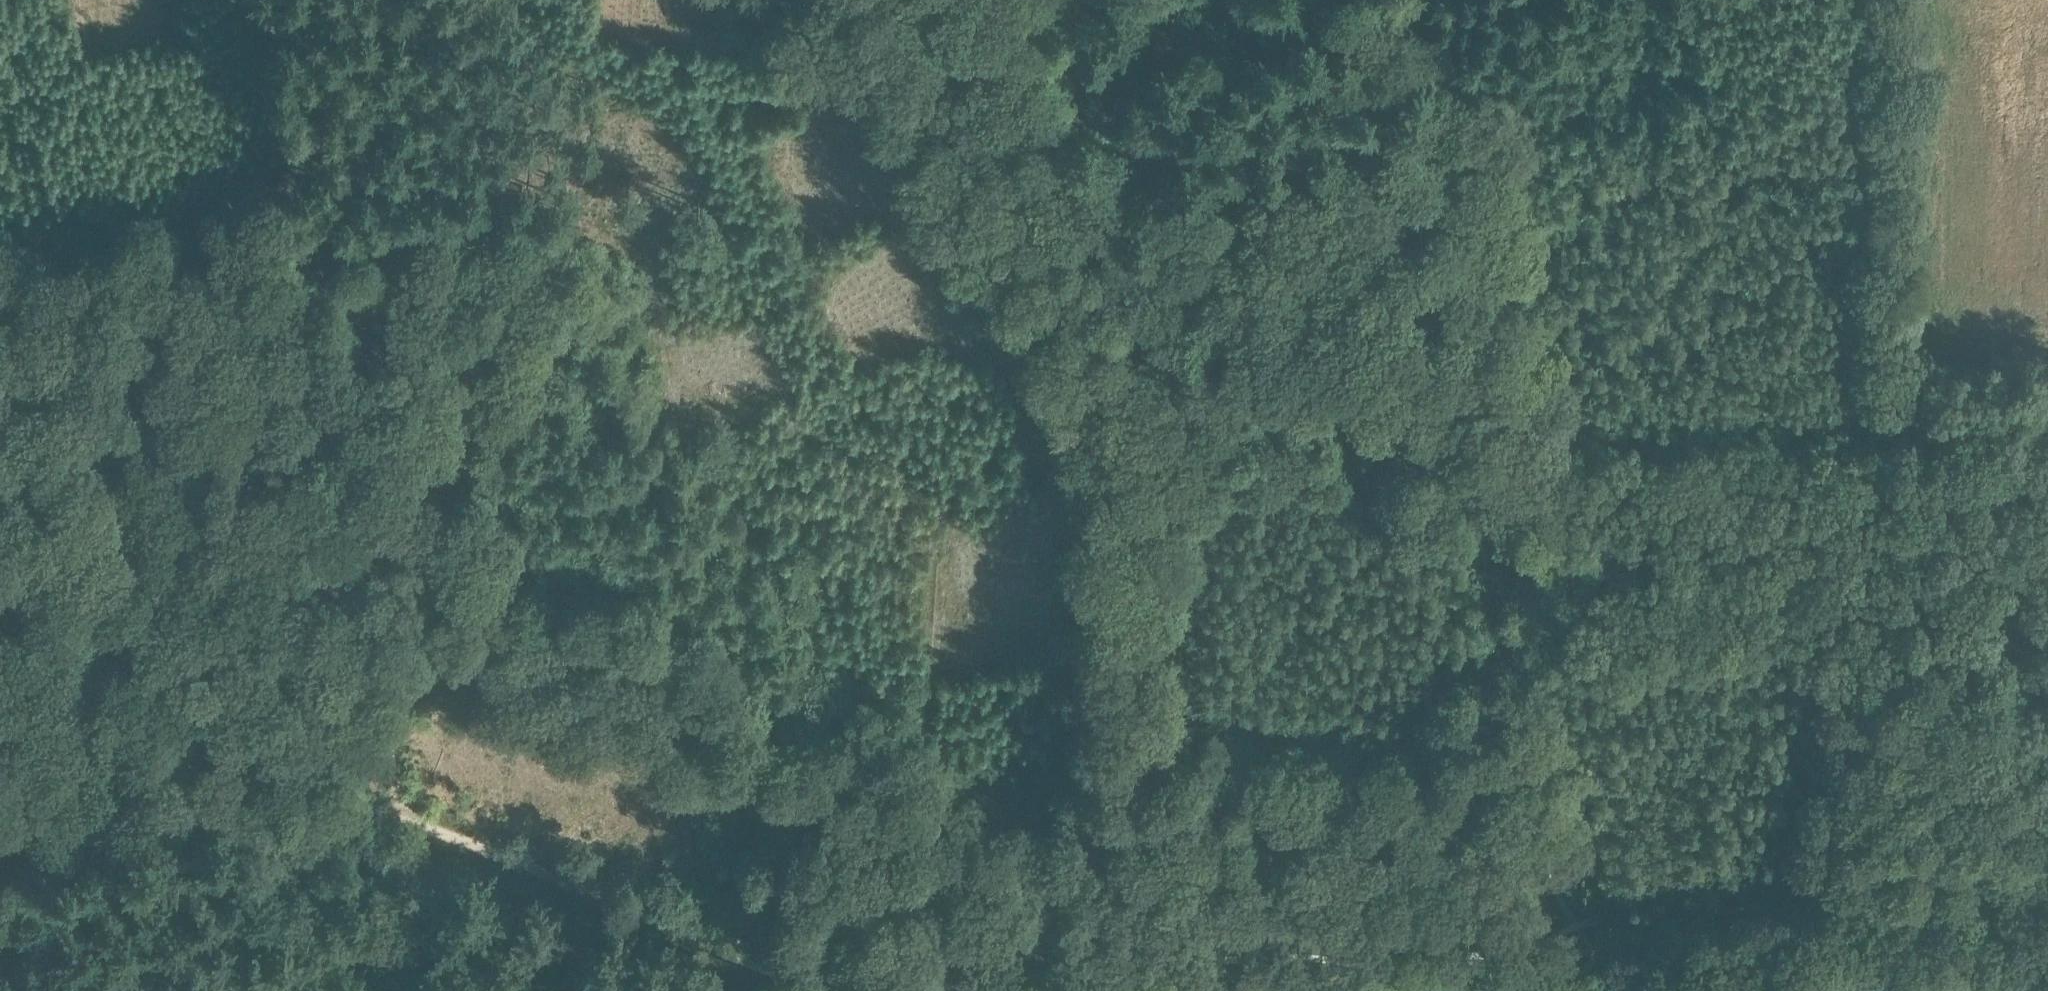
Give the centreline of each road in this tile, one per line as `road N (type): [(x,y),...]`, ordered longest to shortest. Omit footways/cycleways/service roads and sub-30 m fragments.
road 1 (track): [(0,848),(193,800),(373,811),(680,922),(851,967),(989,990)]
road 2 (track): [(1609,970),(1545,847),(1543,743),(1525,609),(1527,484),(1478,409),(1464,347),(1433,0)]
road 3 (track): [(264,0),(362,656),(373,811)]
road 4 (track): [(1609,970),(2047,931)]
road 5 (track): [(1398,990),(1609,970)]
road 6 (track): [(1468,987),(1495,956),(1545,847)]

